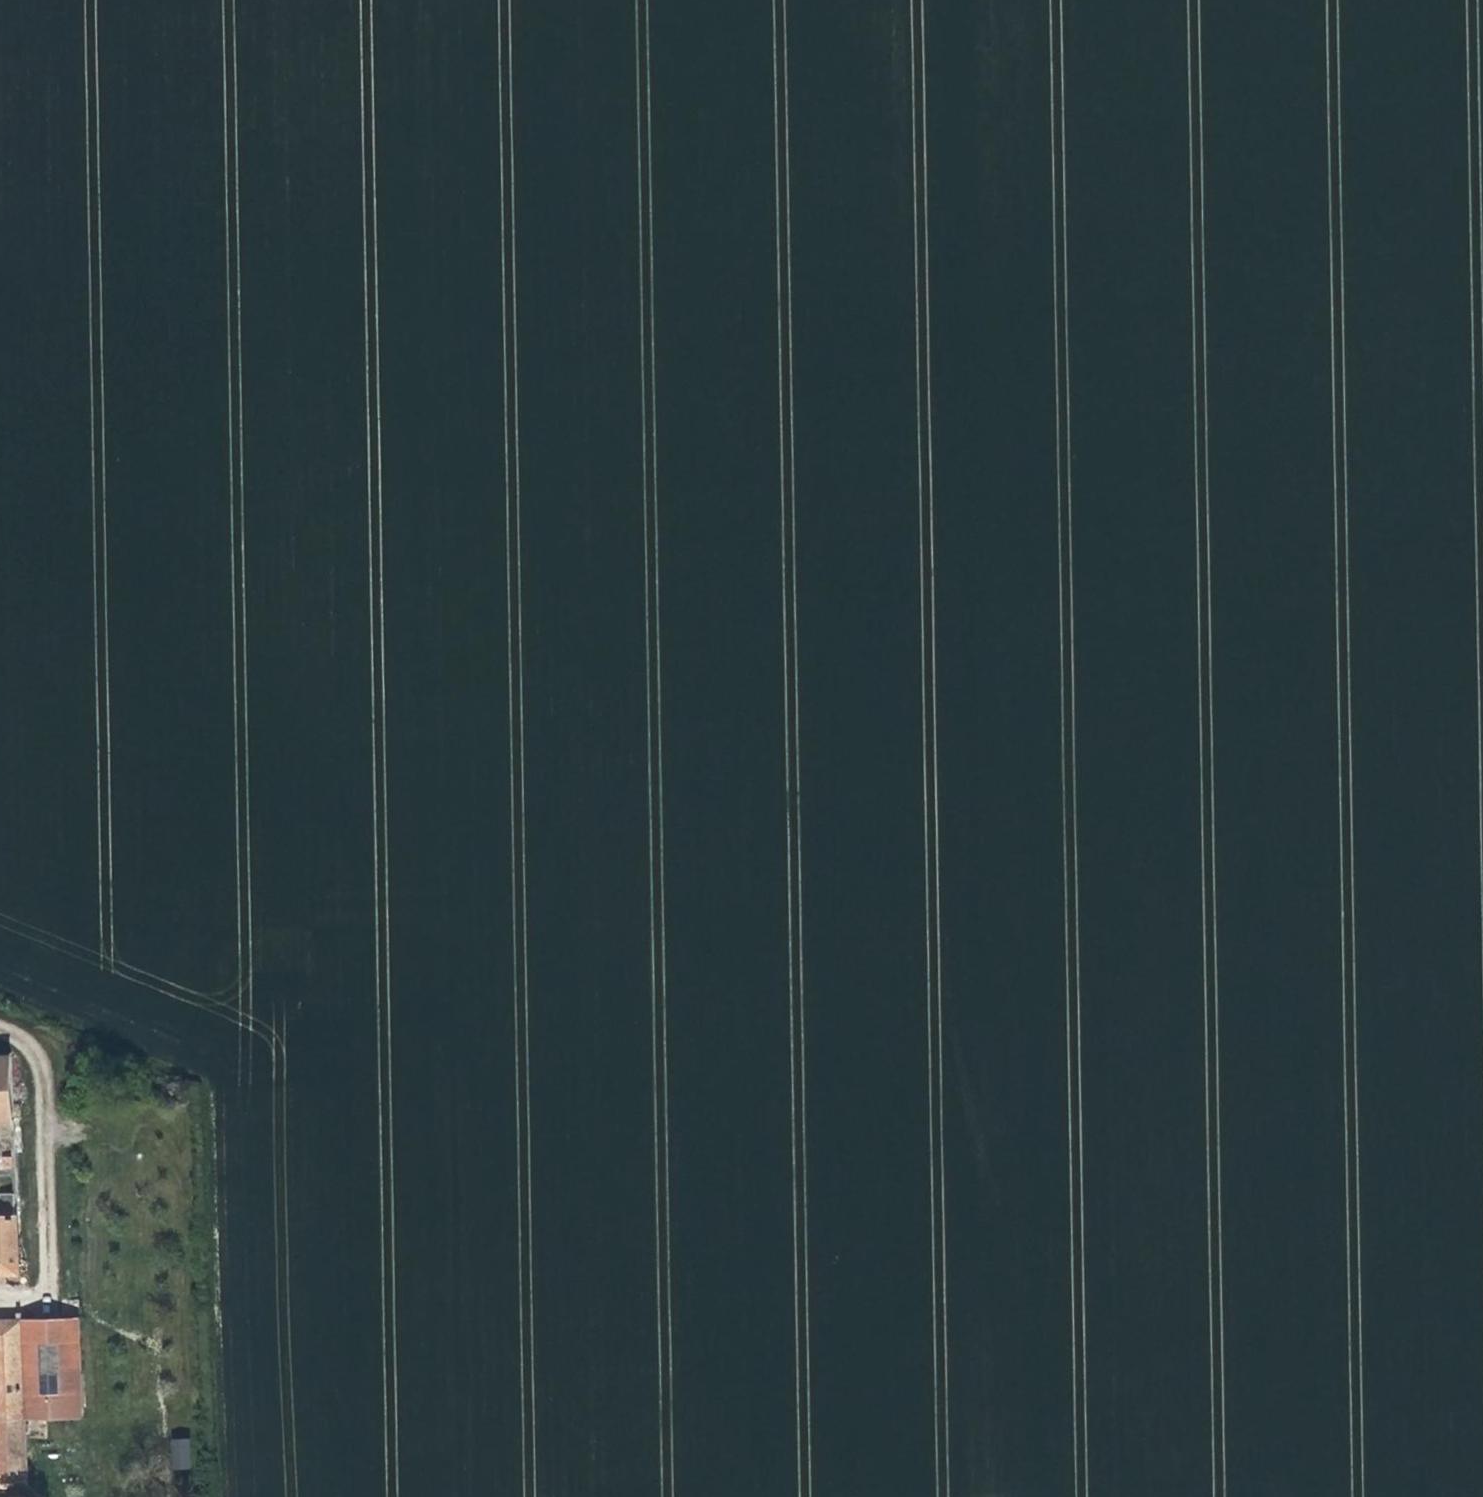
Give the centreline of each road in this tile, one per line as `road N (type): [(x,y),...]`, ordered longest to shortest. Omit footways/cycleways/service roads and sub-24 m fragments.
road 1 (track): [(0,1023),(45,1071),(56,1248),(52,1292),(0,1294)]

